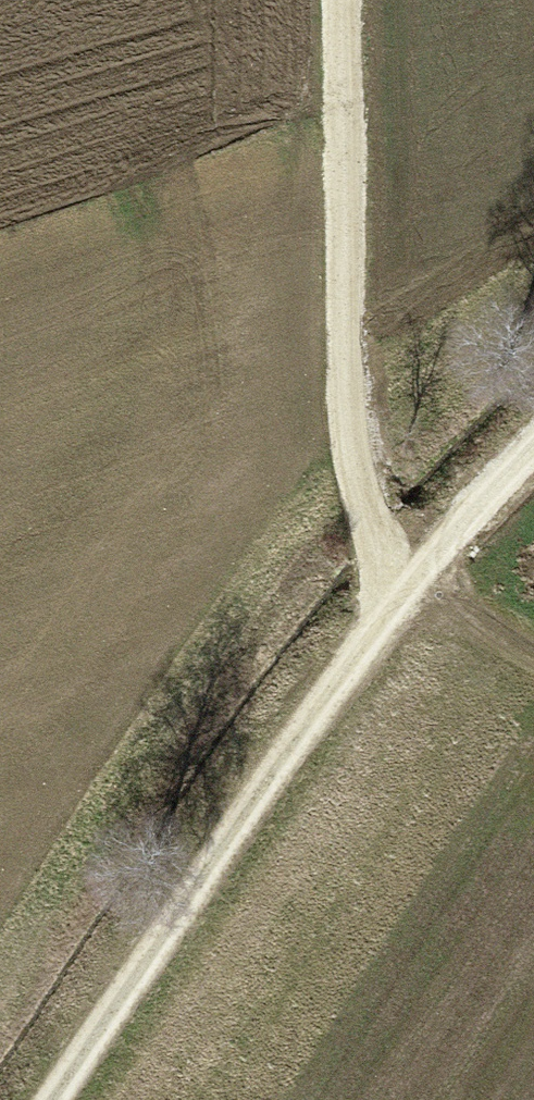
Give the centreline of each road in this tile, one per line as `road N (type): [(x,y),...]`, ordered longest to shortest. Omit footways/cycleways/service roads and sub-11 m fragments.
road 1 (track): [(53,1099),(397,590),(533,457)]
road 2 (track): [(343,0),(344,344),(362,490),(397,590)]
road 3 (track): [(415,573),(533,653)]

